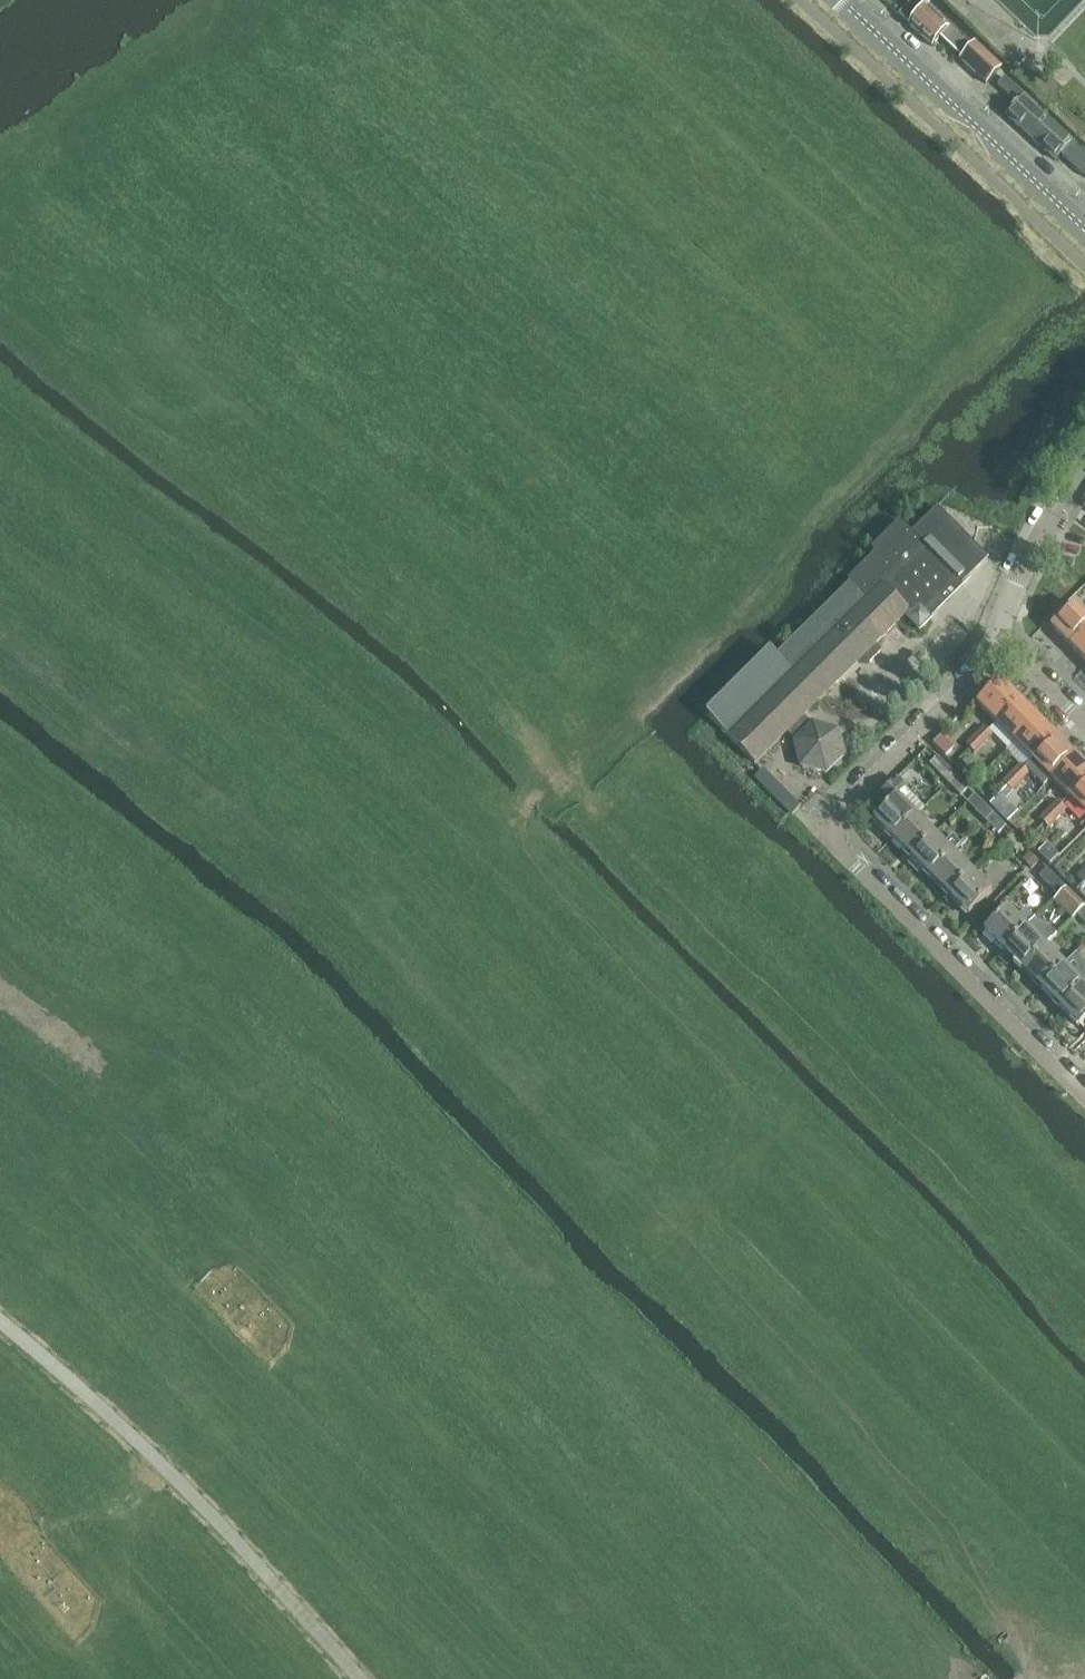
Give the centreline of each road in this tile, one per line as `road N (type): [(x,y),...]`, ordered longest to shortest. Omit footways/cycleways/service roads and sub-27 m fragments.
road 1 (unclassified): [(995,634),(983,665),(820,828),(1084,1096)]
road 2 (track): [(359,1678),(109,1415),(0,1323)]
road 3 (tertiary): [(1084,231),(980,123),(841,0)]
road 4 (unclassified): [(1084,466),(1029,557),(995,634)]
road 5 (unclassified): [(995,634),(1084,723)]

